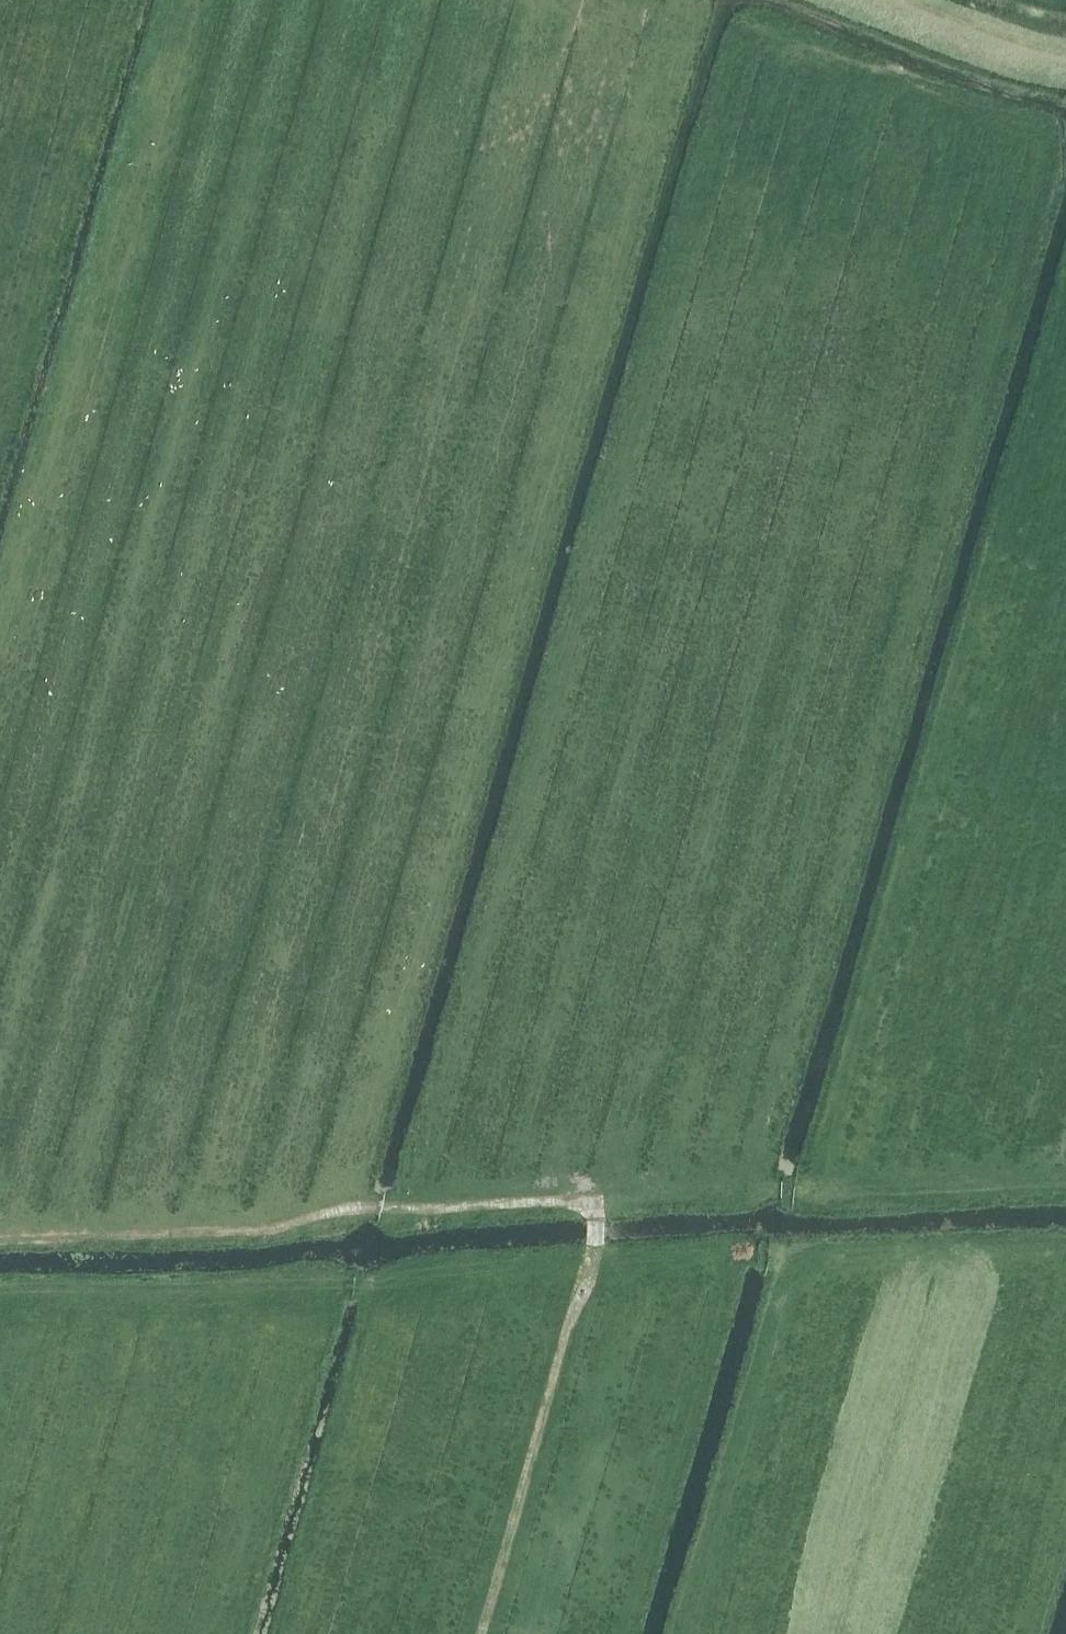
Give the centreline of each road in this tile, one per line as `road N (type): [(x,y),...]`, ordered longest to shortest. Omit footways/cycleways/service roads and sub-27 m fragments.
road 1 (track): [(901,0),(1065,55)]

